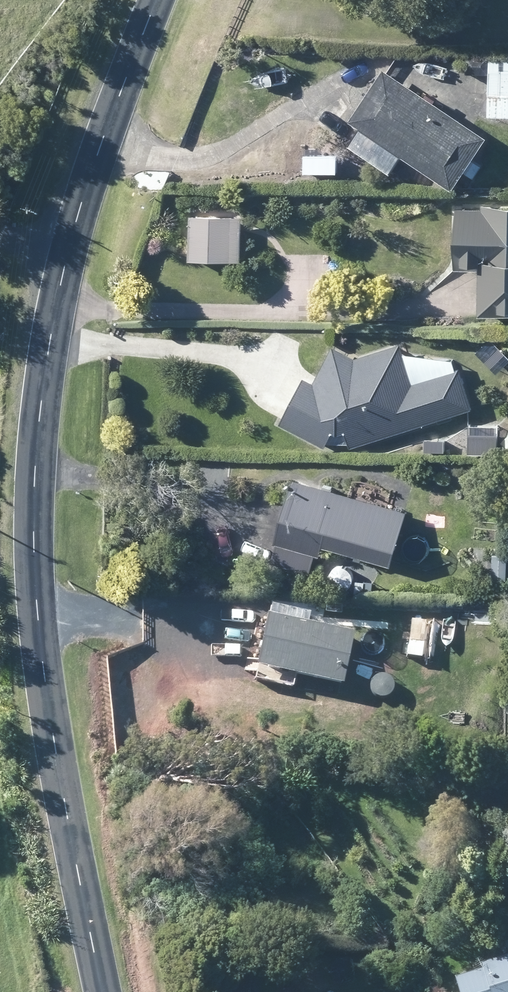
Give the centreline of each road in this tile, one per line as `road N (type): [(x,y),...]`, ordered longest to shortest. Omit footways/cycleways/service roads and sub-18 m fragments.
road 1 (tertiary): [(106,991),(38,630),(34,483),(51,342),(154,0)]

